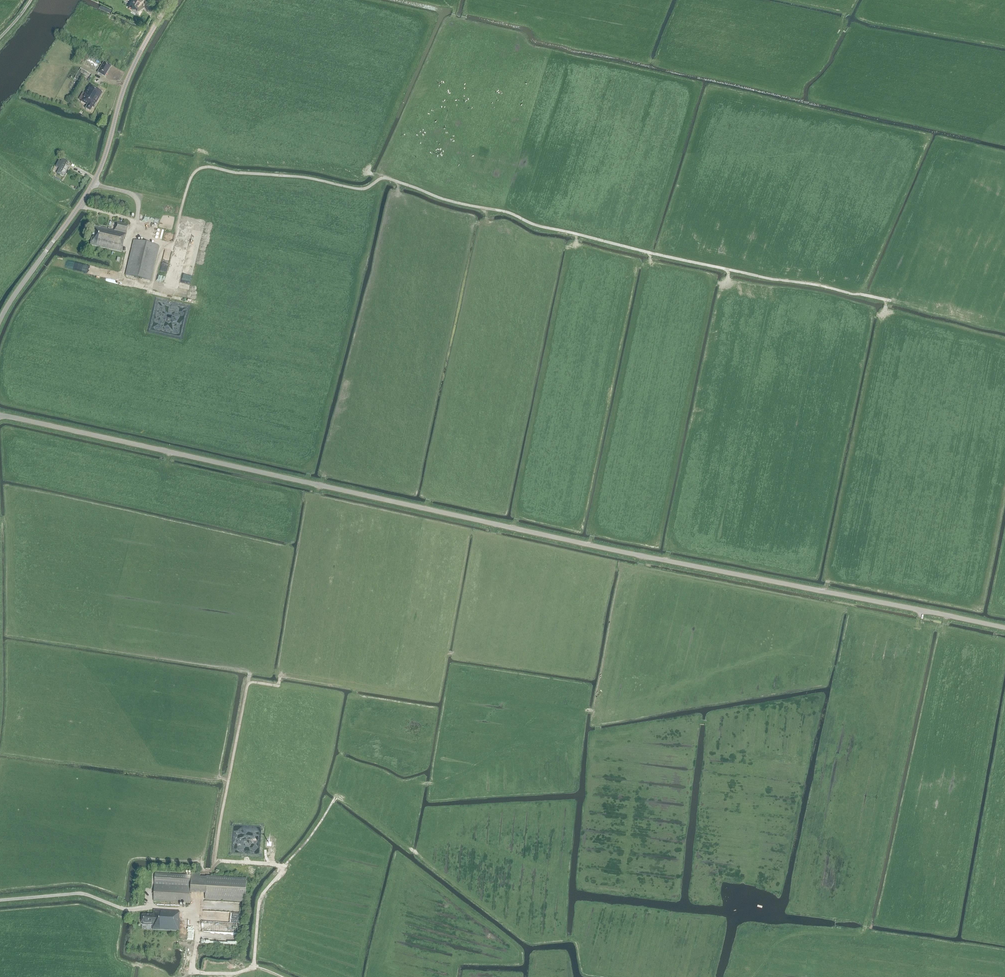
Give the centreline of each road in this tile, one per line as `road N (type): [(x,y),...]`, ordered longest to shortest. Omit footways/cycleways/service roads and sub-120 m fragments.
road 1 (unclassified): [(1004,628),(0,415)]
road 2 (track): [(921,611),(908,734),(866,930),(778,940),(751,976)]
road 3 (tertiary): [(0,320),(94,183),(124,86),(172,0)]

